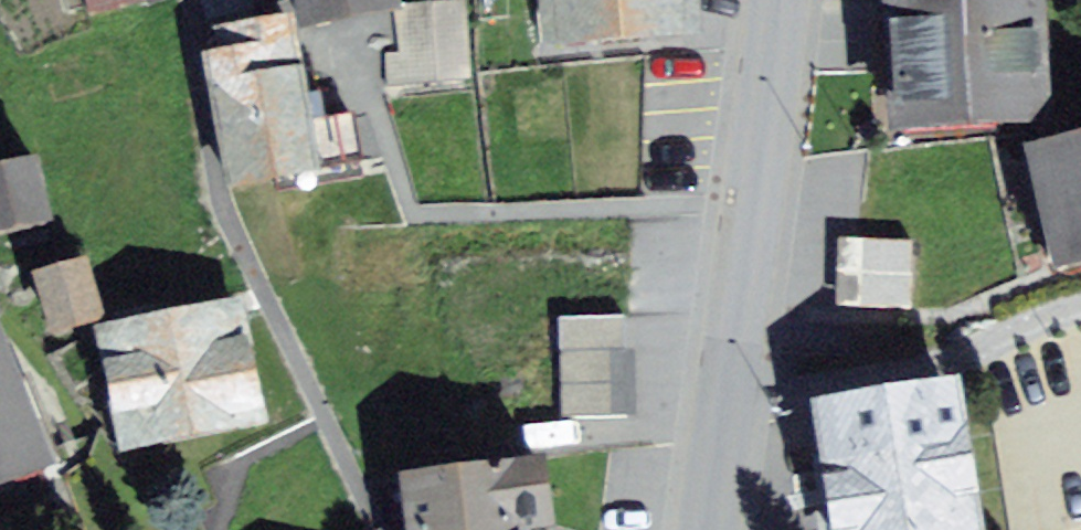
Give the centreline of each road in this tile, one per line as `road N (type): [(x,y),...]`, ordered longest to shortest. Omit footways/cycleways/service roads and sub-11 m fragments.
road 1 (tertiary): [(781,0),(711,529)]

